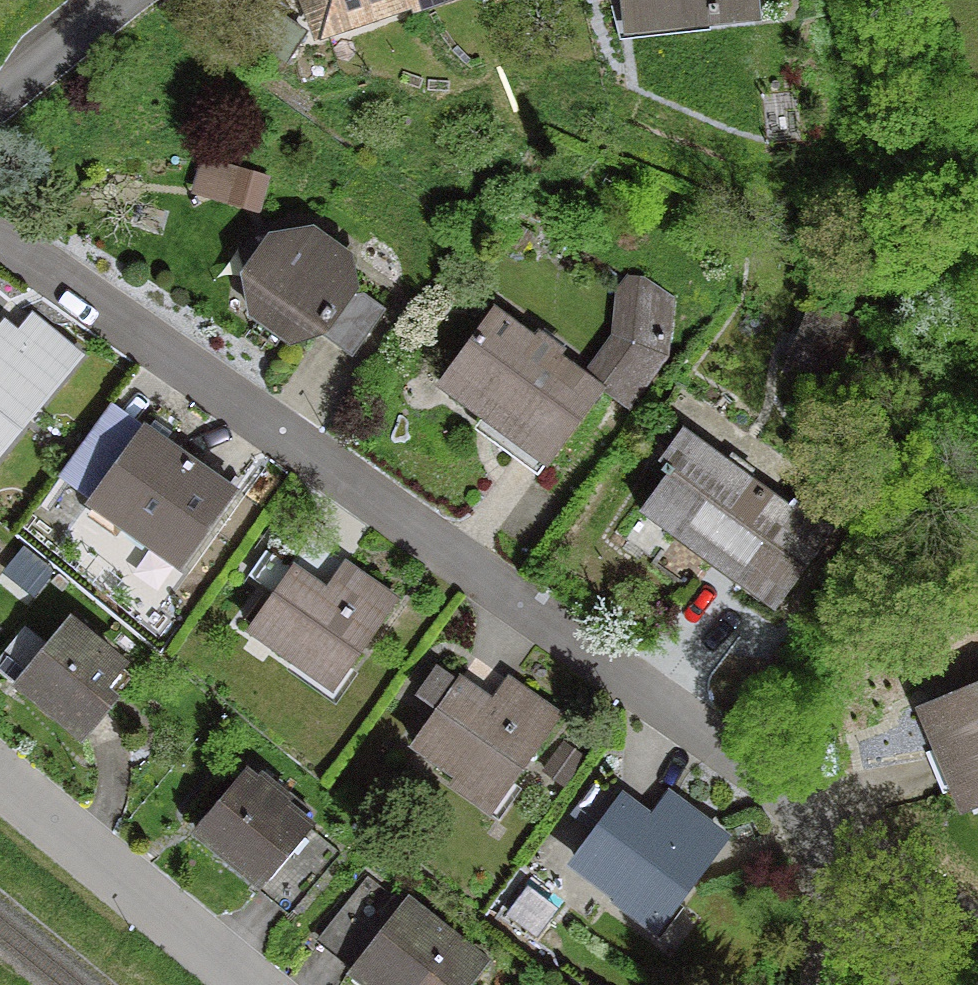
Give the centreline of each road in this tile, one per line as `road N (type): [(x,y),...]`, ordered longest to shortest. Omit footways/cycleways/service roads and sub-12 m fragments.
road 1 (residential): [(0,240),(434,583),(790,829),(812,886),(811,984)]
road 2 (residential): [(272,984),(0,758)]
road 3 (residential): [(0,104),(128,0)]

